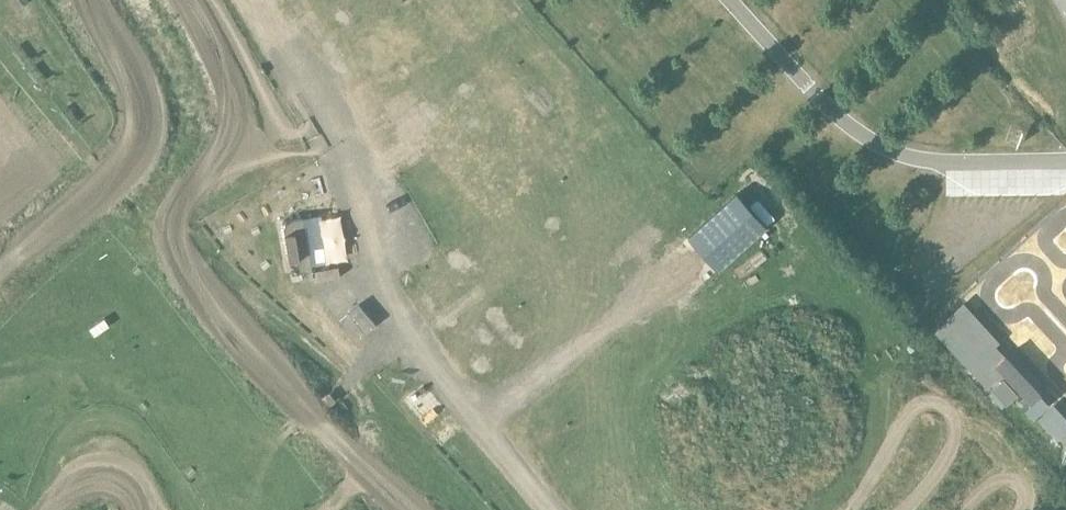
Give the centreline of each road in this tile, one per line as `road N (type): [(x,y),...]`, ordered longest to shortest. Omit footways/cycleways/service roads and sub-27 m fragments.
road 1 (unclassified): [(550,509),(381,303),(343,173),(250,0)]
road 2 (unclassified): [(1065,162),(940,167),(872,145),(821,104),(727,0)]

